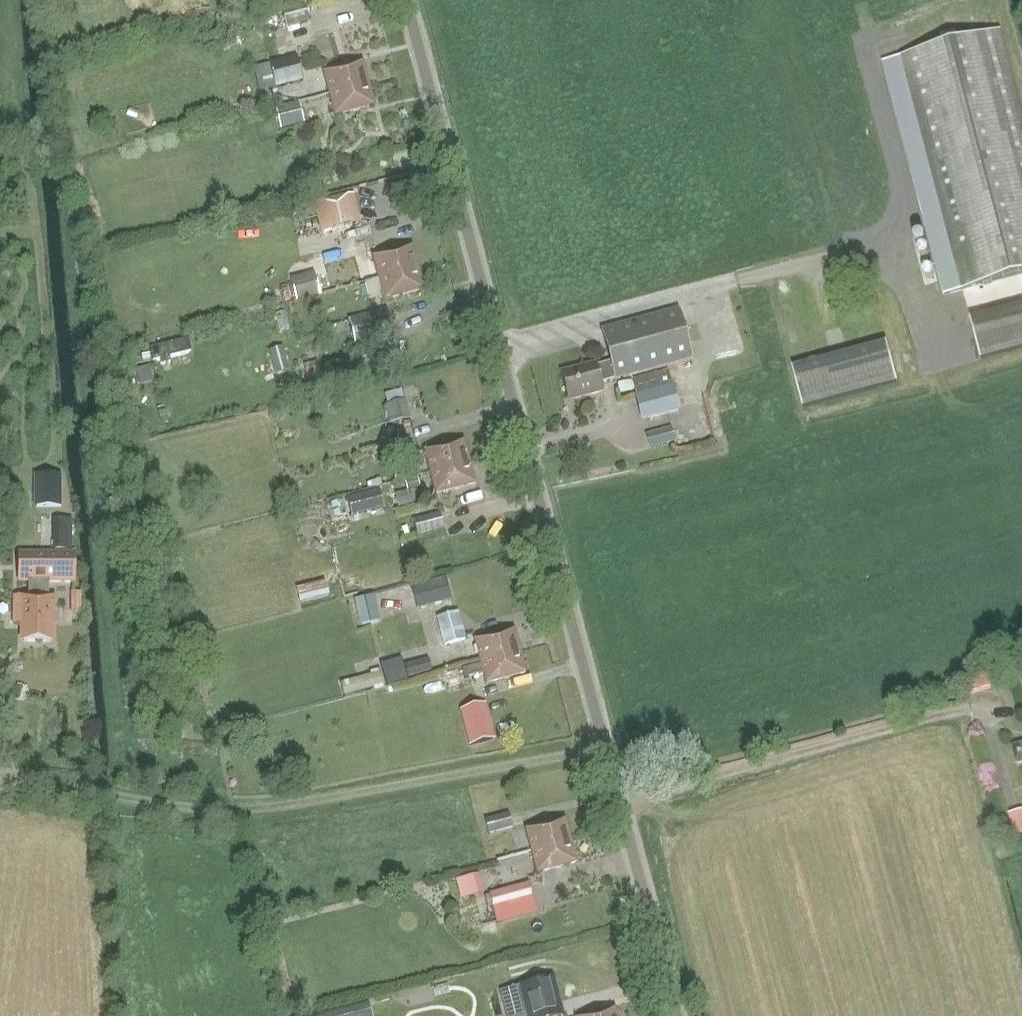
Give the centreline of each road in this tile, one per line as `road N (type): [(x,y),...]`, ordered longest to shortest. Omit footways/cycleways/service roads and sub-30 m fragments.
road 1 (tertiary): [(676,1015),(406,0)]

